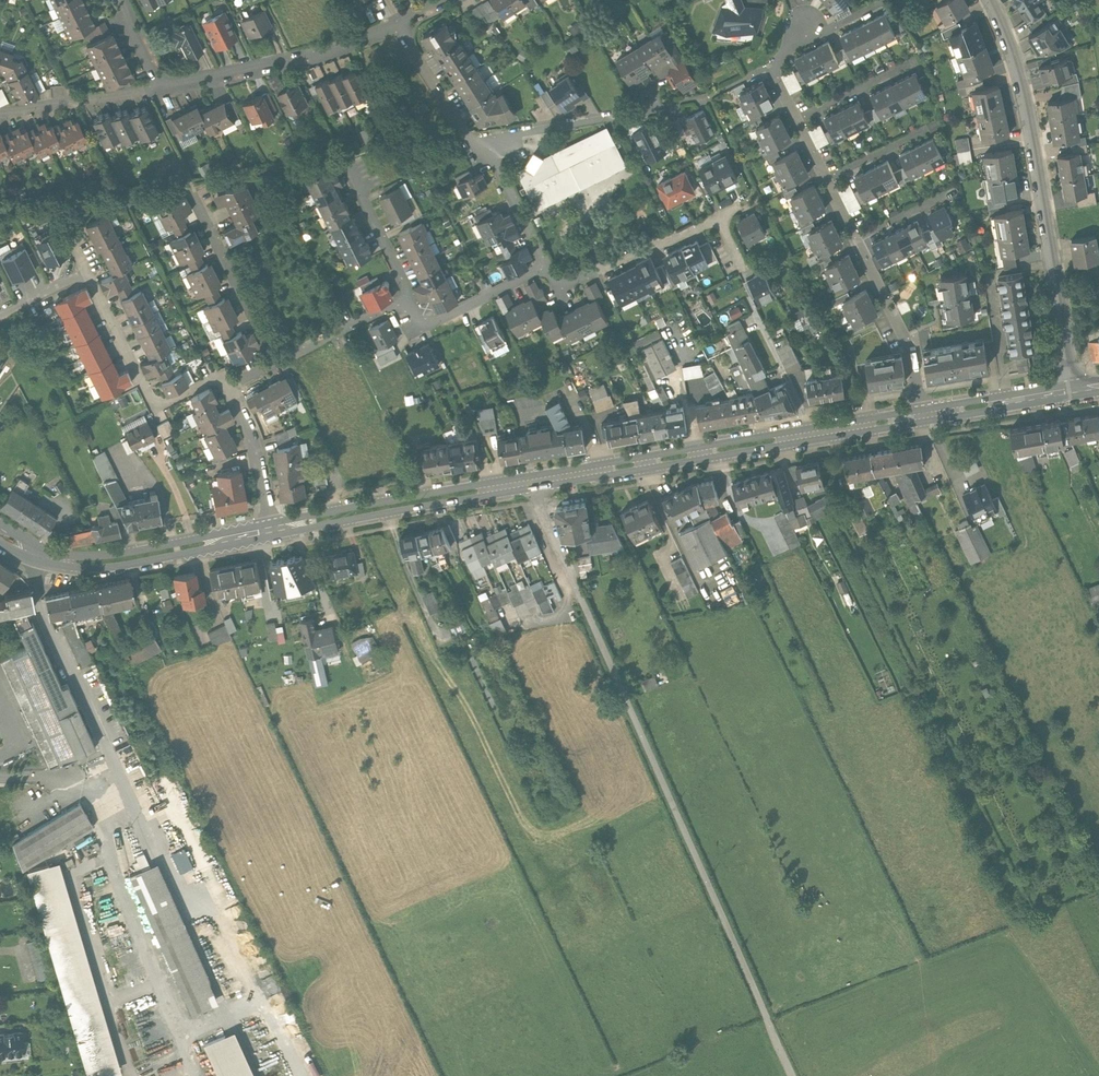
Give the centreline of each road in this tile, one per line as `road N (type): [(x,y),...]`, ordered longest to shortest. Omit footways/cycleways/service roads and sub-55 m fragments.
road 1 (secondary): [(271,528),(922,416)]
road 2 (residential): [(1078,388),(1024,78),(991,0)]
road 3 (secondary): [(0,531),(64,561),(271,528)]
road 4 (residential): [(397,23),(343,47),(160,85)]
road 5 (residential): [(228,386),(208,380),(155,403),(87,272)]
road 6 (residential): [(881,3),(827,29),(805,26),(770,66),(796,119)]
road 7 (residential): [(547,266),(554,280),(569,283),(719,220)]
road 8 (residential): [(484,139),(673,107)]
road 9 (residential): [(856,238),(905,336),(922,416)]
road 10 (residential): [(275,364),(193,197)]
road 11 (residential): [(547,266),(424,328),(410,298)]
road 12 (residential): [(160,85),(0,114)]
road 13 (secondary): [(922,416),(1078,388)]
road 14 (residential): [(410,298),(346,158)]
road 15 (residential): [(410,298),(275,364)]
road 16 (residential): [(397,23),(465,134),(484,139)]
road 17 (residential): [(228,386),(259,458),(271,528)]
road 18 (residential): [(484,139),(547,266)]
road 19 (residential): [(796,119),(914,61)]

